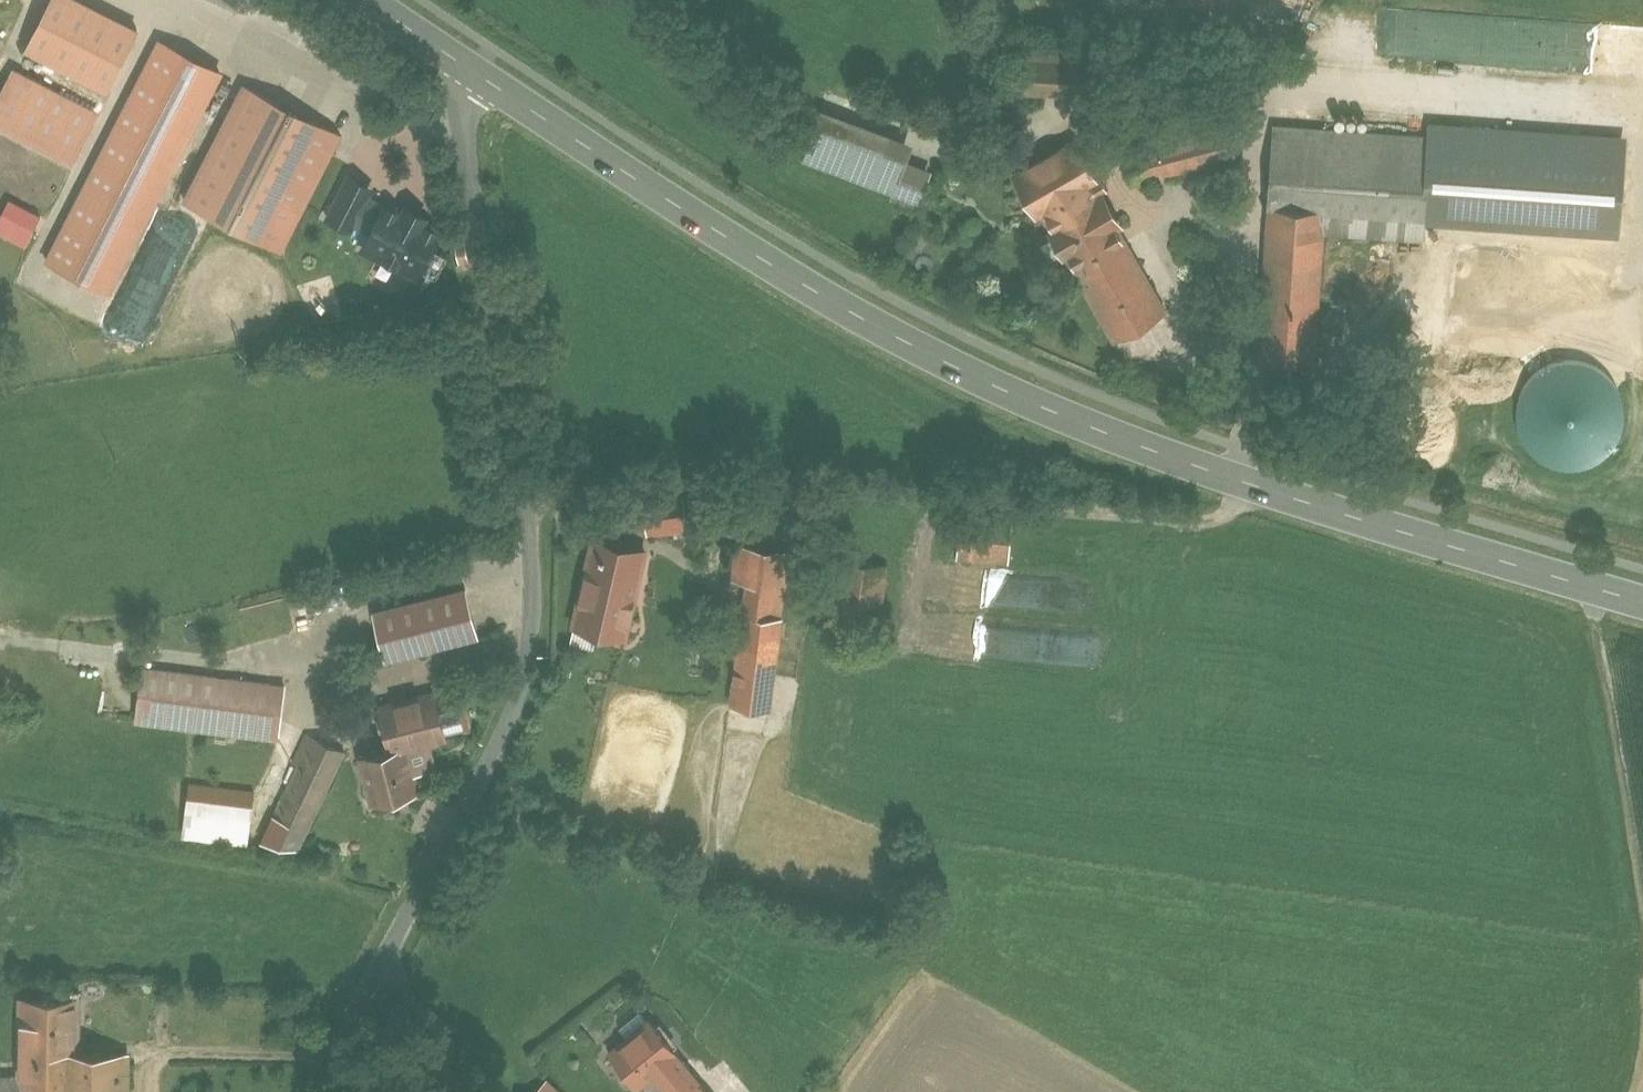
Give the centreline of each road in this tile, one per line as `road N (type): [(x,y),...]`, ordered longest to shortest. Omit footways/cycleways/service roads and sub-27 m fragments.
road 1 (secondary): [(1642,602),(1094,434),(924,354),(748,254),(473,75)]
road 2 (unclassified): [(319,1091),(488,762),(522,668),(529,562),(459,127),(473,75)]
road 3 (track): [(1261,490),(1230,511),(1197,520),(1114,508),(688,495),(521,515)]
road 4 (track): [(1597,589),(1596,629),(1642,918)]
road 5 (secondary): [(473,75),(357,0)]

